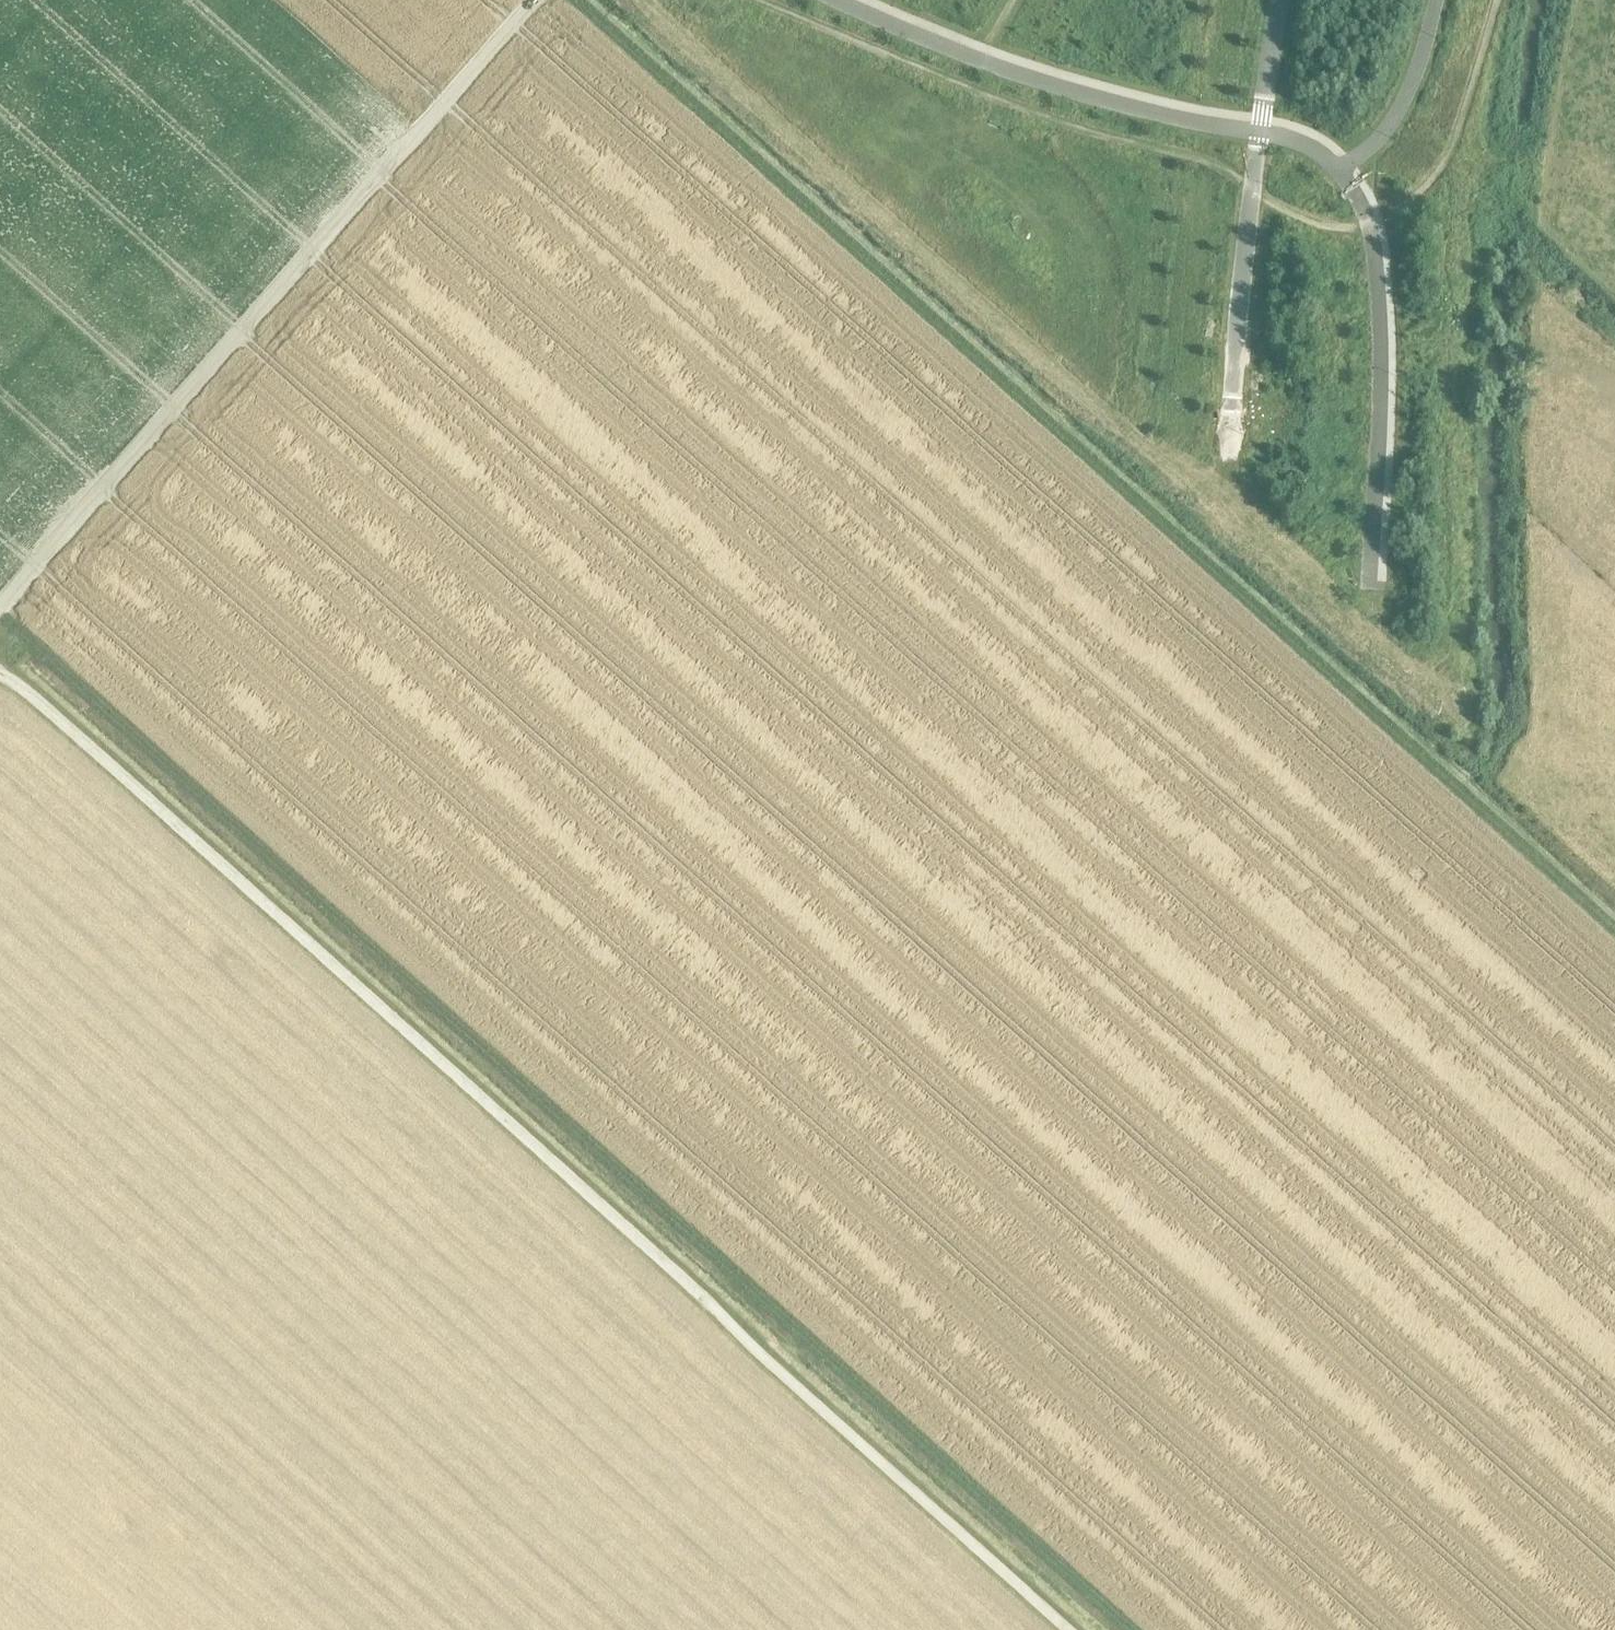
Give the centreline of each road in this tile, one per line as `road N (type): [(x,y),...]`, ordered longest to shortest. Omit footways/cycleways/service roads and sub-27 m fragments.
road 1 (track): [(1067,1629),(0,671)]
road 2 (track): [(0,607),(529,0)]
road 3 (unclassified): [(1279,0),(1230,451)]

